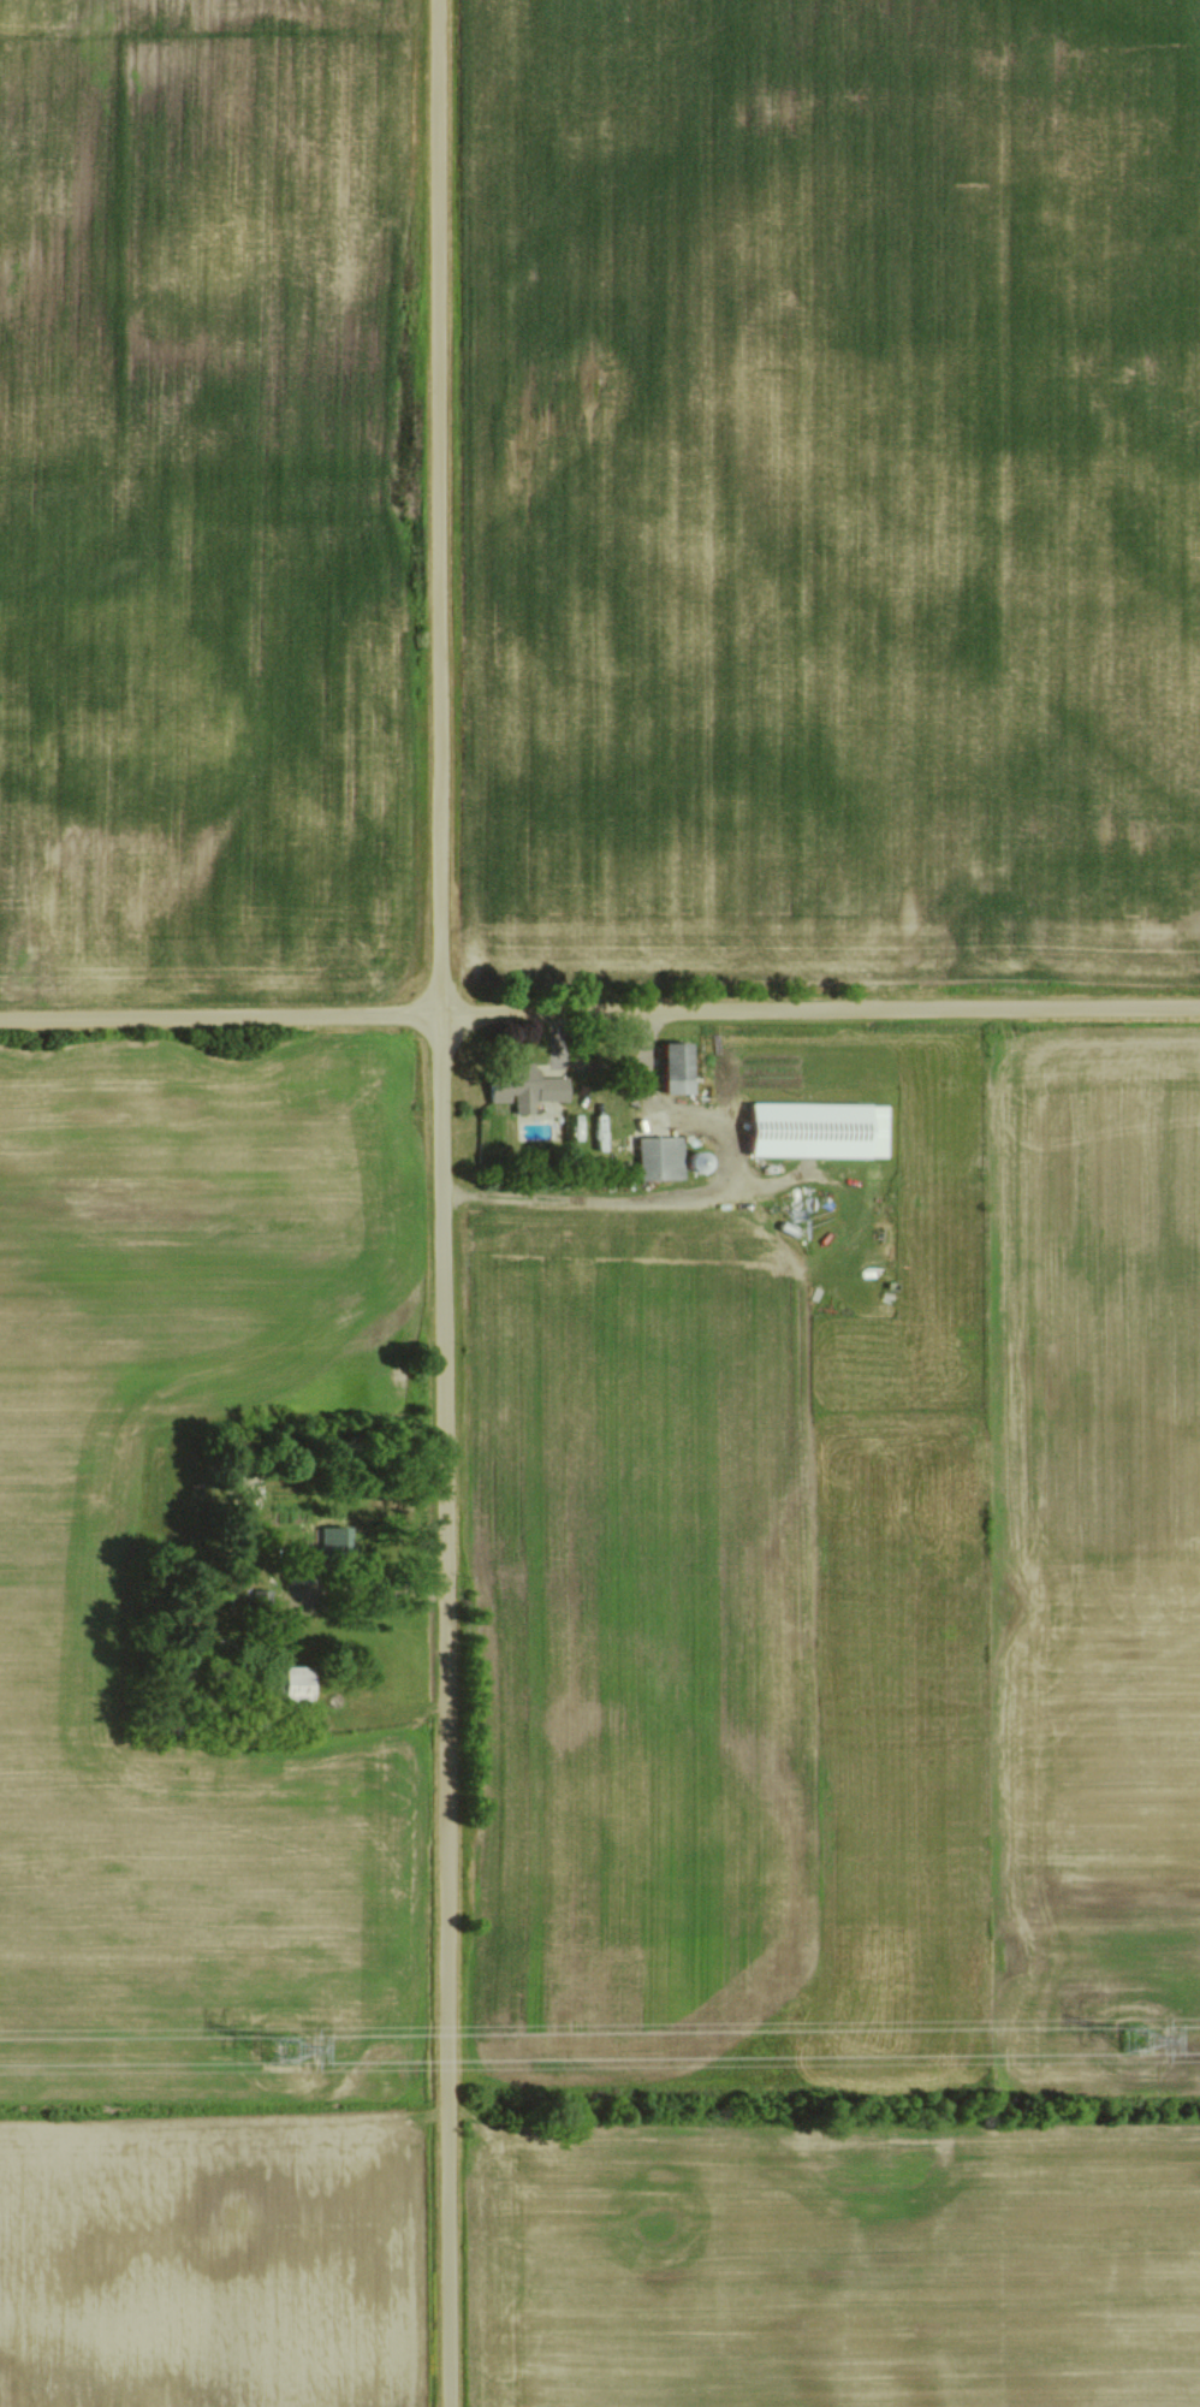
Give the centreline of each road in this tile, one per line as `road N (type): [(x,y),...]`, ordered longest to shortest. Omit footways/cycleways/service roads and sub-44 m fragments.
road 1 (residential): [(462,2406),(434,0)]
road 2 (residential): [(1199,1010),(0,1020)]

